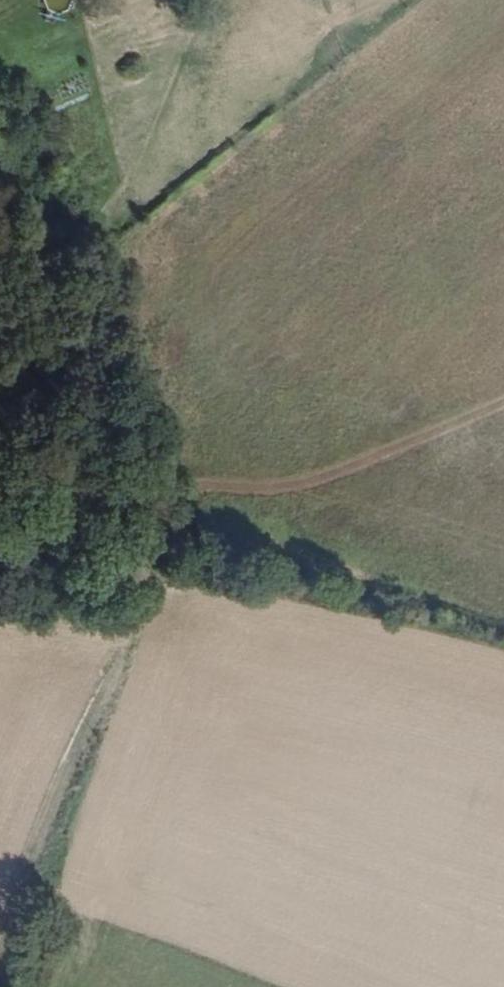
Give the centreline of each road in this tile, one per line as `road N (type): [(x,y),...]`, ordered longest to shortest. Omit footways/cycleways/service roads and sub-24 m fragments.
road 1 (track): [(106,265),(121,282),(162,442),(164,509),(151,571),(65,749),(0,941)]

